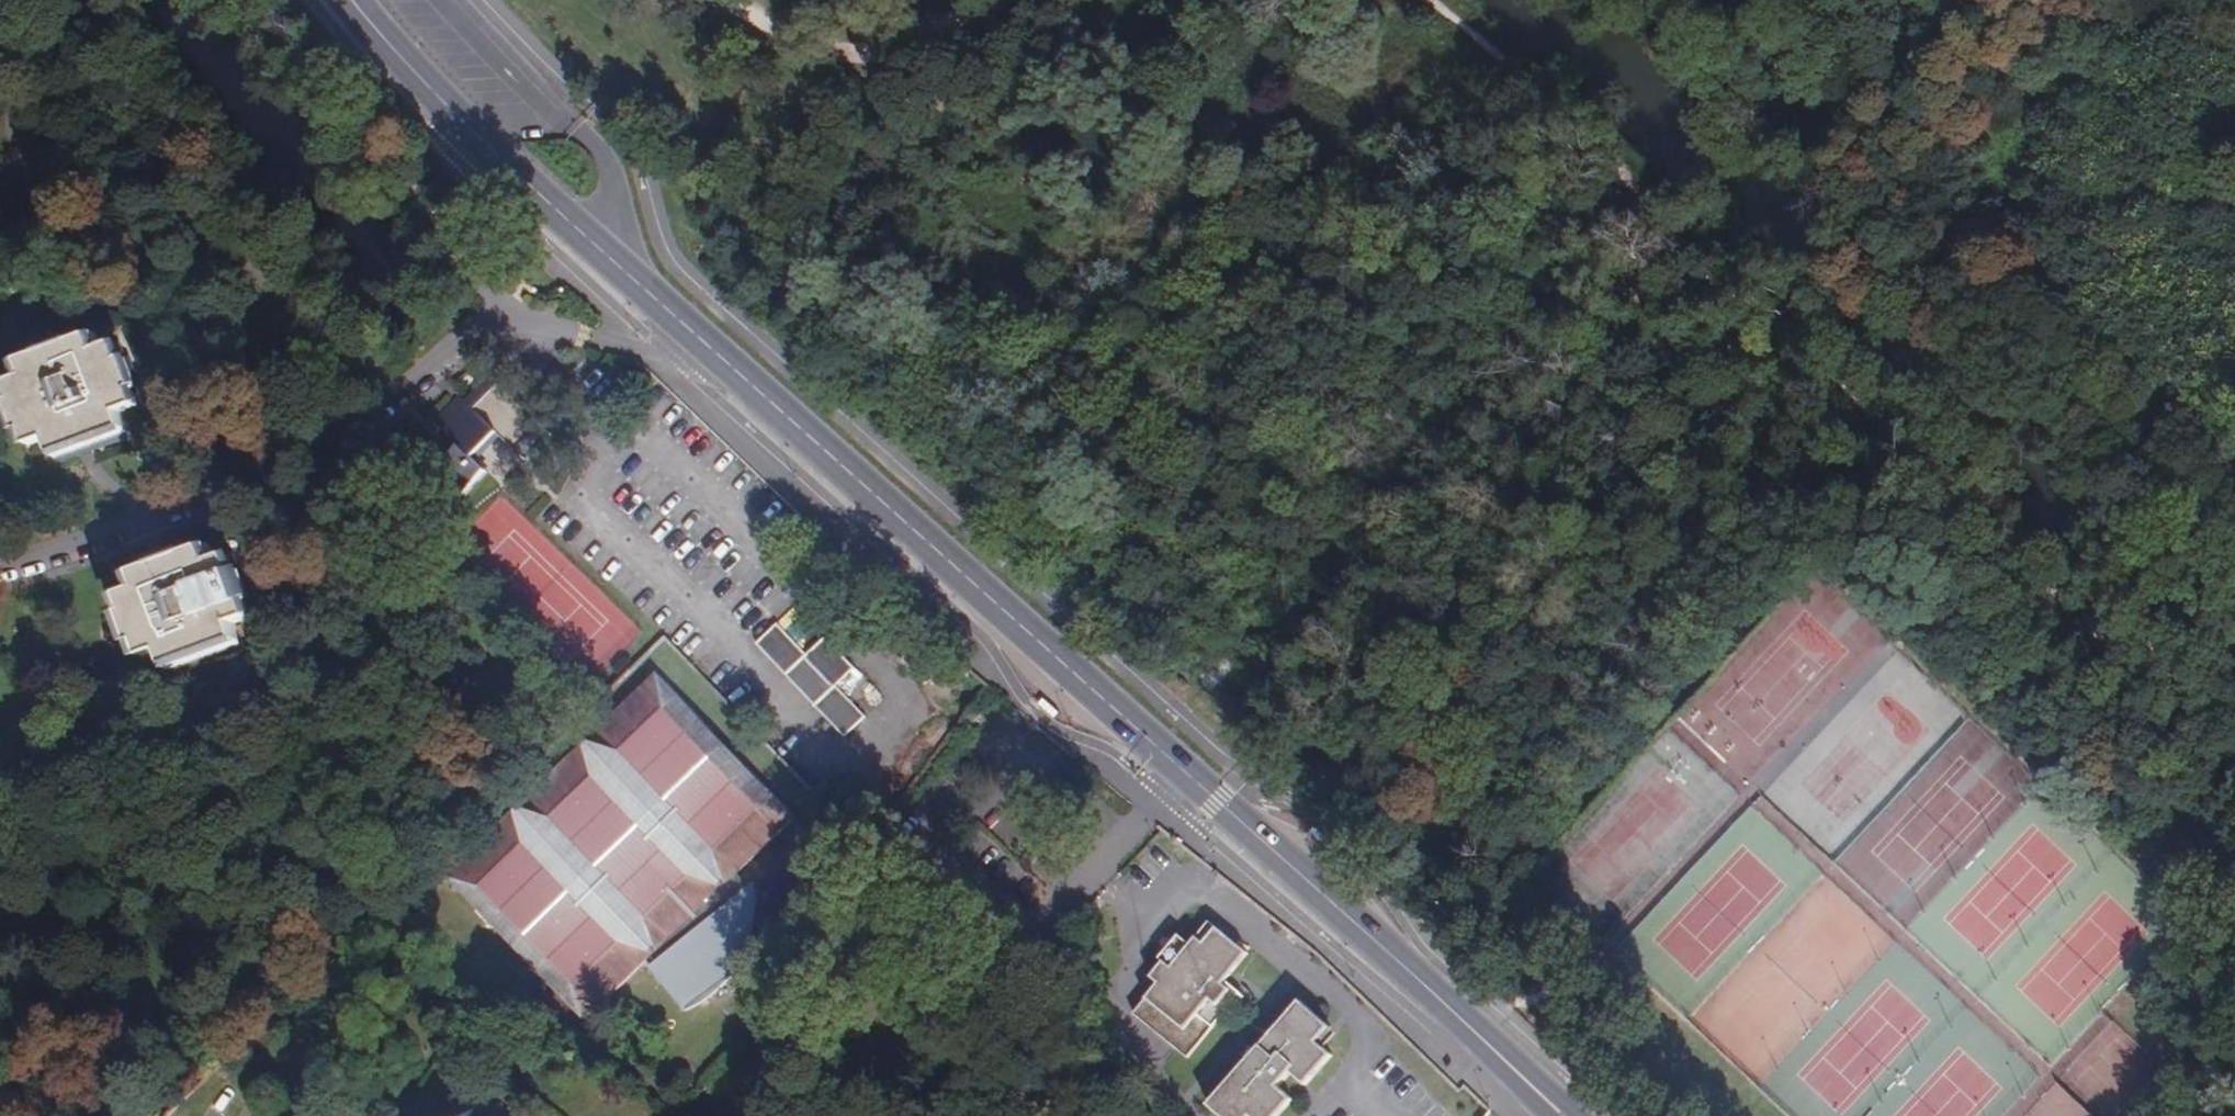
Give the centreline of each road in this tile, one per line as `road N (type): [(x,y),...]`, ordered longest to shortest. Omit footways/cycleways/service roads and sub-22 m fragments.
road 1 (secondary): [(1550,1104),(568,229),(350,0)]

